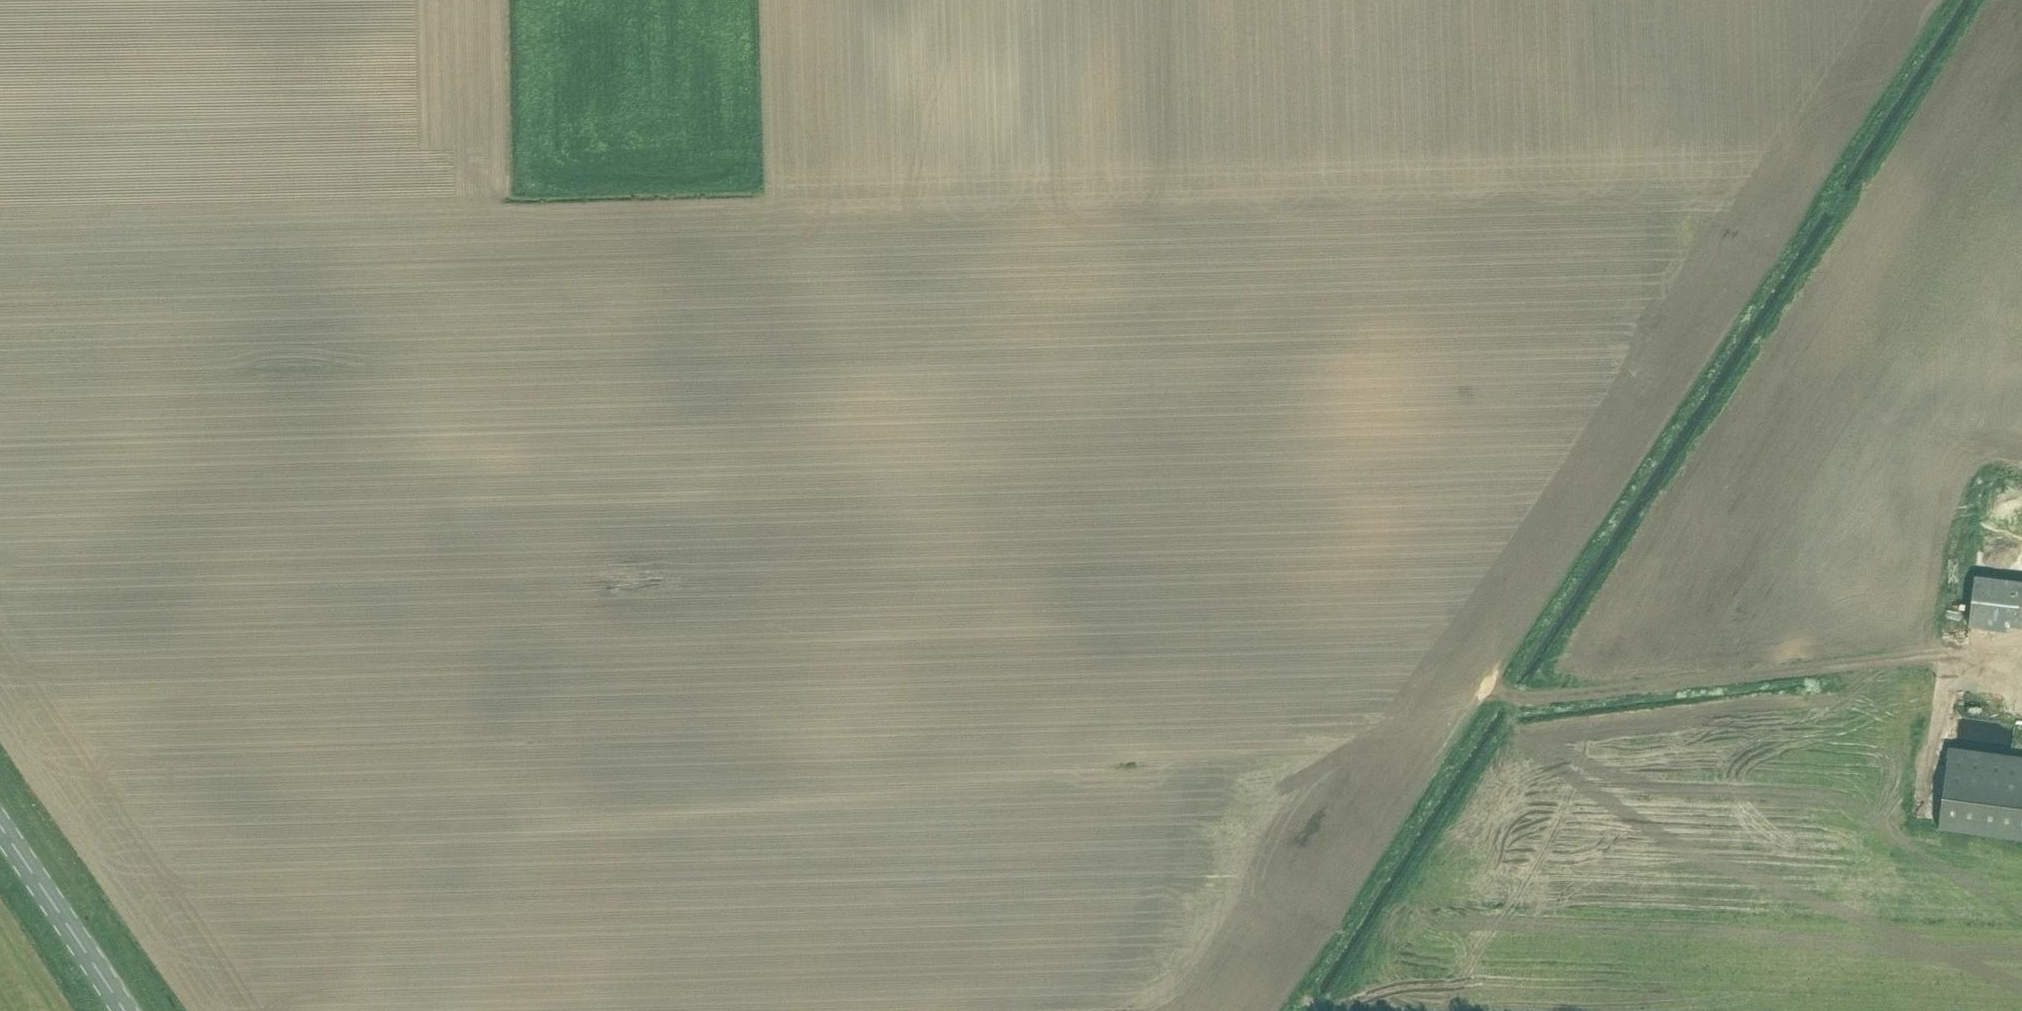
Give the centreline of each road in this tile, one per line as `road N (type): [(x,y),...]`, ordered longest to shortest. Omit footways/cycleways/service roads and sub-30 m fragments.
road 1 (secondary): [(132,1010),(0,822)]

